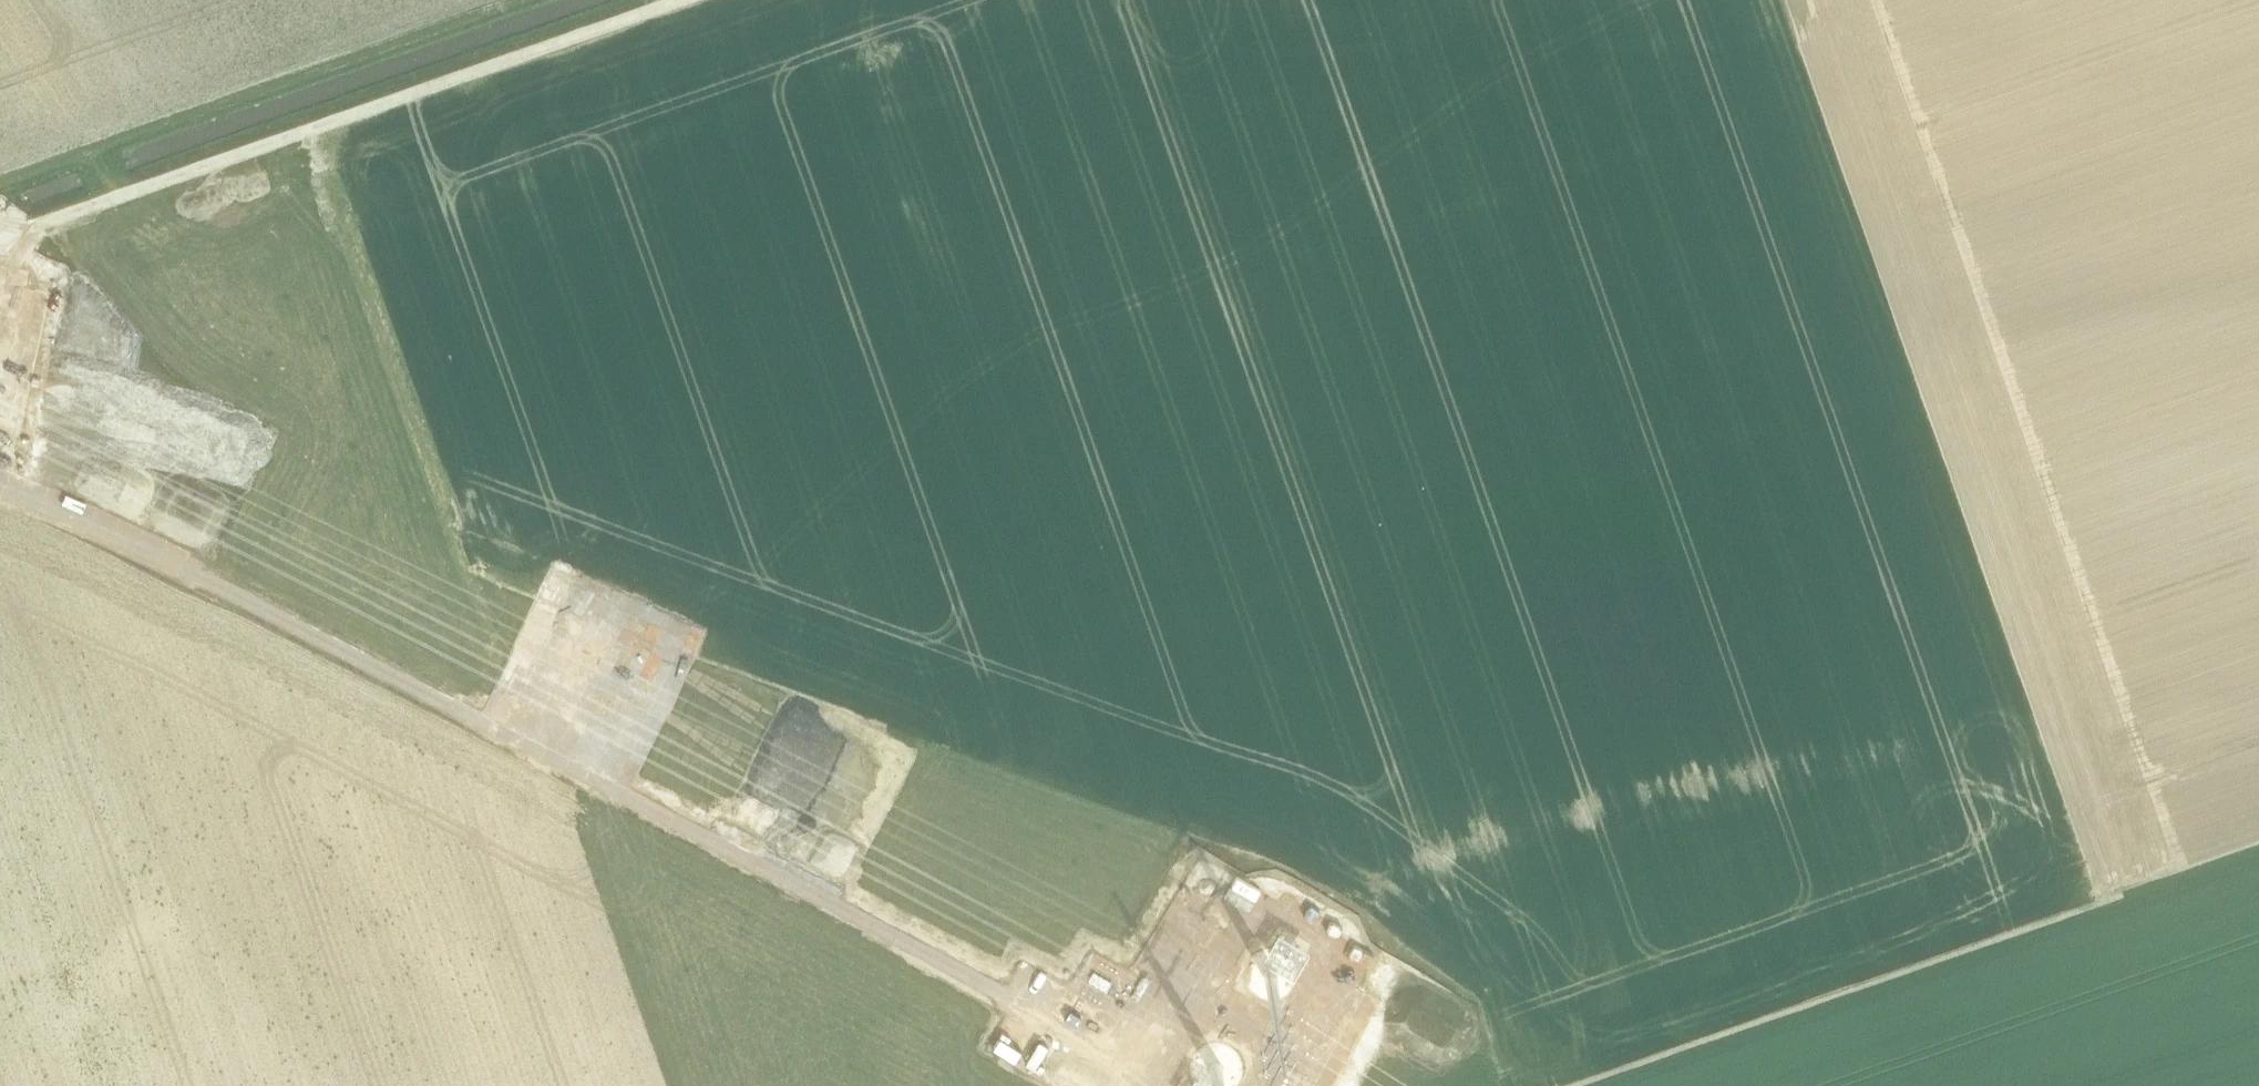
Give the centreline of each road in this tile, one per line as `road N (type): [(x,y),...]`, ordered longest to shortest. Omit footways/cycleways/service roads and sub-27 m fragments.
road 1 (track): [(0,237),(688,0)]

